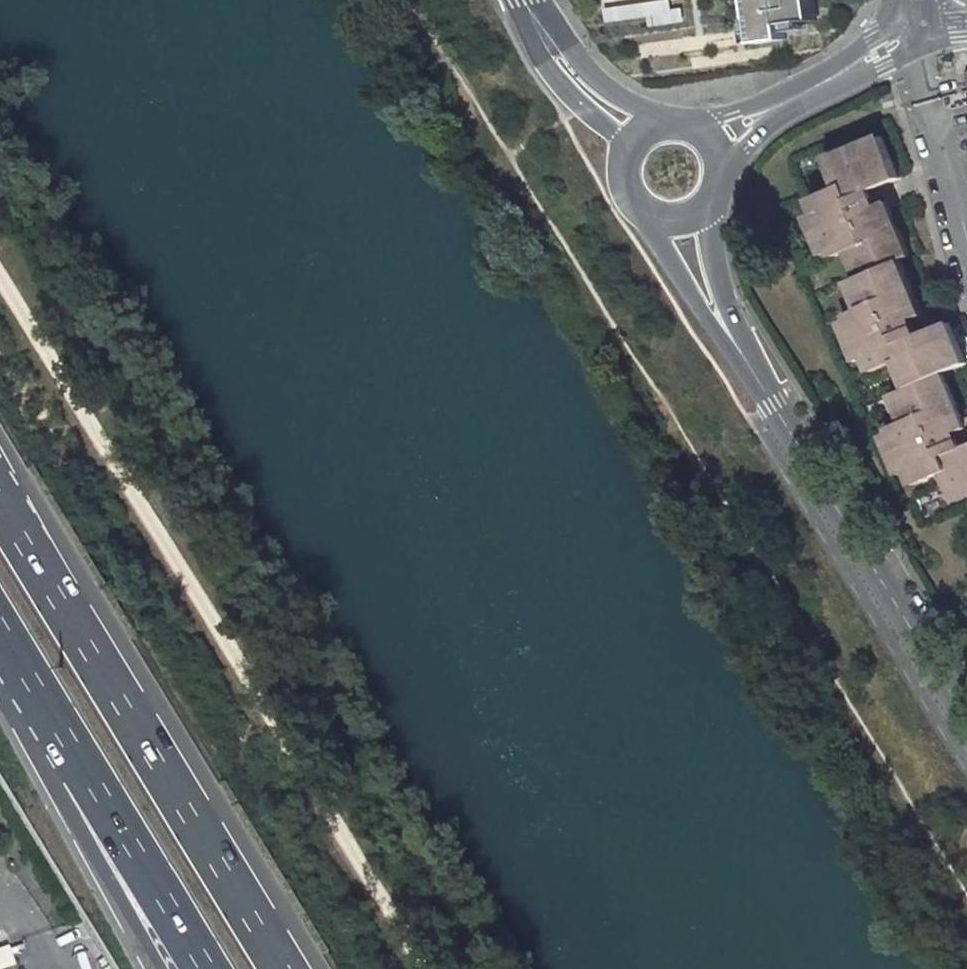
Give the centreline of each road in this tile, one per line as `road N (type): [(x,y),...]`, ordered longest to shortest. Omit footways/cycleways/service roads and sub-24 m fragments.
road 1 (trunk): [(284,968),(0,502)]
road 2 (unclassified): [(730,342),(966,718)]
road 3 (trunk): [(0,630),(206,968)]
road 4 (unclassified): [(713,145),(880,55),(909,25)]
road 5 (unclassified): [(660,223),(730,342)]
road 6 (unclassified): [(730,342),(702,211)]

